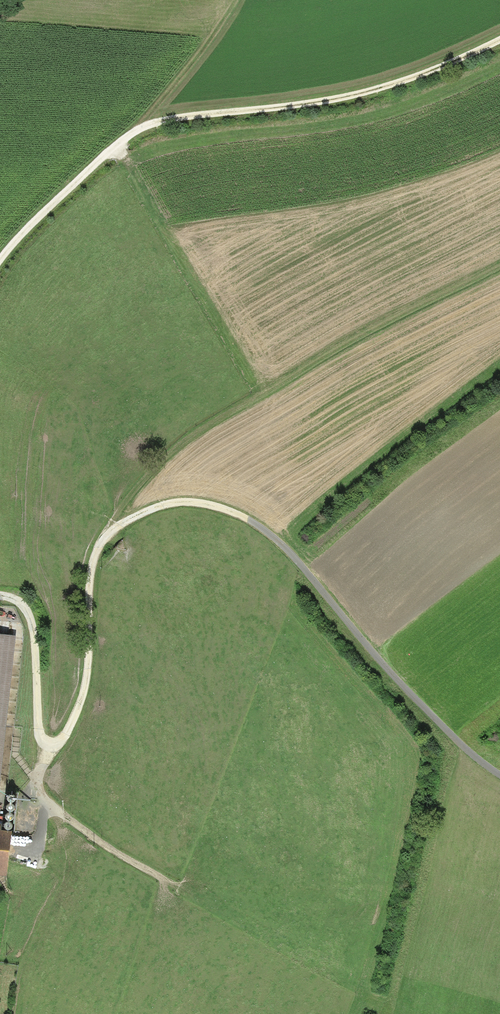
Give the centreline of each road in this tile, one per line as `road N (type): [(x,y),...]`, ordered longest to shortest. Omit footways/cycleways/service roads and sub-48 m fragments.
road 1 (track): [(499,772),(455,740),(278,541),(230,512),(207,504),(152,508),(109,531),(92,564),(85,686),(54,745),(40,735),(31,623),(12,599),(0,598)]
road 2 (track): [(0,259),(47,209),(146,128),(374,91),(499,42)]
road 3 (track): [(499,267),(367,333),(185,443),(126,500),(109,531)]
road 4 (track): [(54,745),(37,788),(48,807),(167,884)]
road 5 (track): [(146,128),(230,0)]

